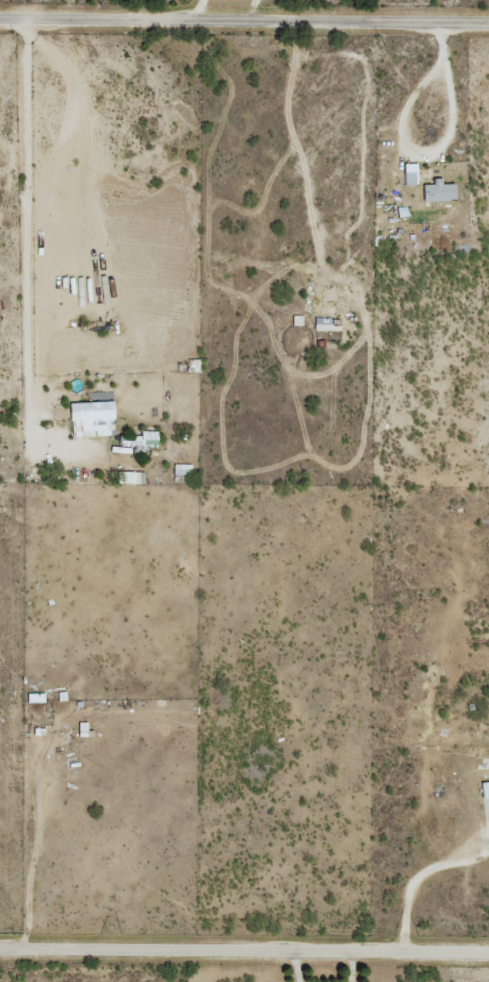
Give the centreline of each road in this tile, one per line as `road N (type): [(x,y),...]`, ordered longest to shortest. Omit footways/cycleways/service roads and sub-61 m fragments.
road 1 (residential): [(0,950),(488,954)]
road 2 (residential): [(0,19),(488,23)]

